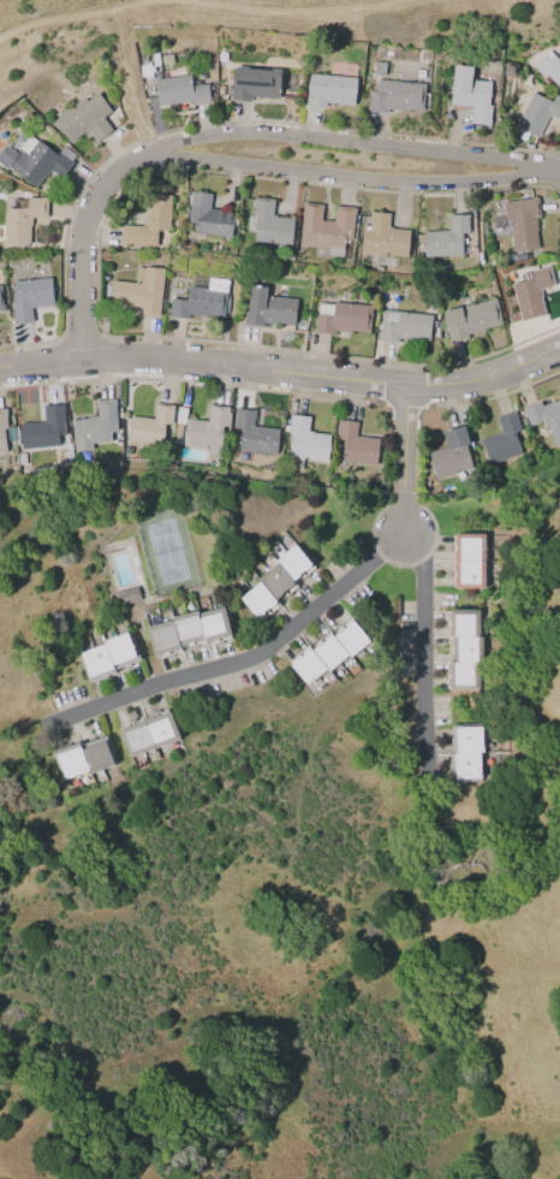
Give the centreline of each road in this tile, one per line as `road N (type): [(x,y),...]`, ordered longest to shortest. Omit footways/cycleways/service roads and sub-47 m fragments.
road 1 (residential): [(559,344),(463,381),(405,385),(193,360),(0,365)]
road 2 (residential): [(559,168),(244,129),(193,134),(138,156)]
road 3 (residential): [(138,156),(434,182),(559,174)]
road 4 (residential): [(407,537),(263,657),(52,724)]
road 5 (residential): [(405,385),(407,537),(429,557),(430,778)]
road 6 (residential): [(81,357),(84,227),(101,185),(138,156)]

